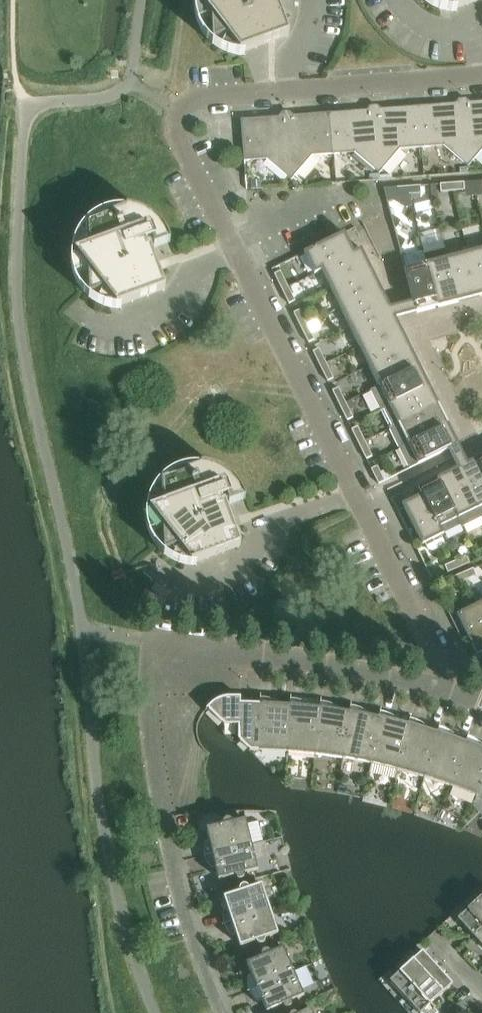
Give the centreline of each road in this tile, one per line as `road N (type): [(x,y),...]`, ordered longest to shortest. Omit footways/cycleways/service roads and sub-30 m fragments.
road 1 (residential): [(452,690),(175,125),(180,111),(205,99),(481,77)]
road 2 (residential): [(221,1012),(189,930),(162,818),(149,697),(158,642),(452,690)]

